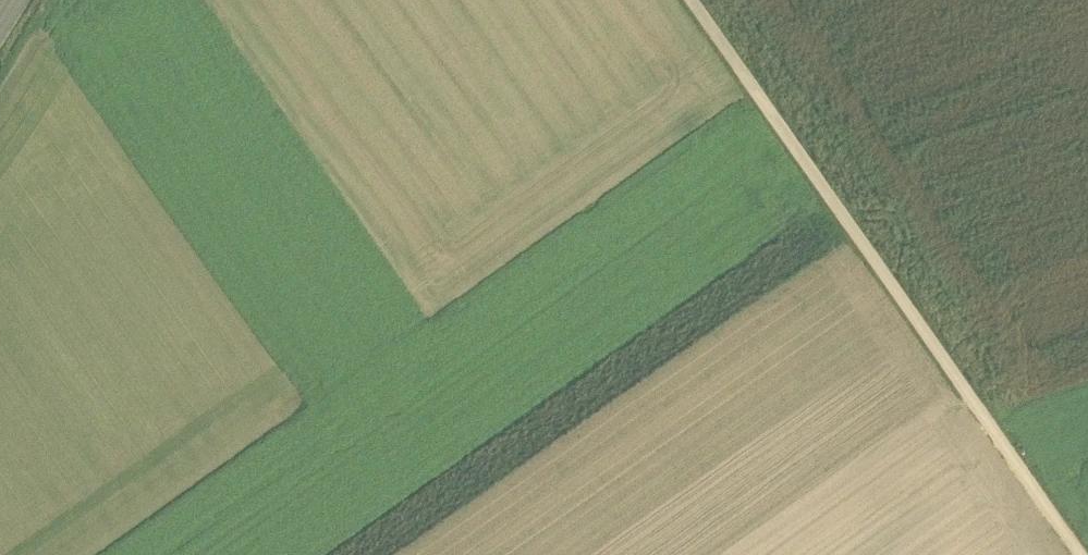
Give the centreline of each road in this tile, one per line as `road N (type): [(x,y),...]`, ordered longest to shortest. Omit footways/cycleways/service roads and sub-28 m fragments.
road 1 (track): [(1083,554),(693,0)]

